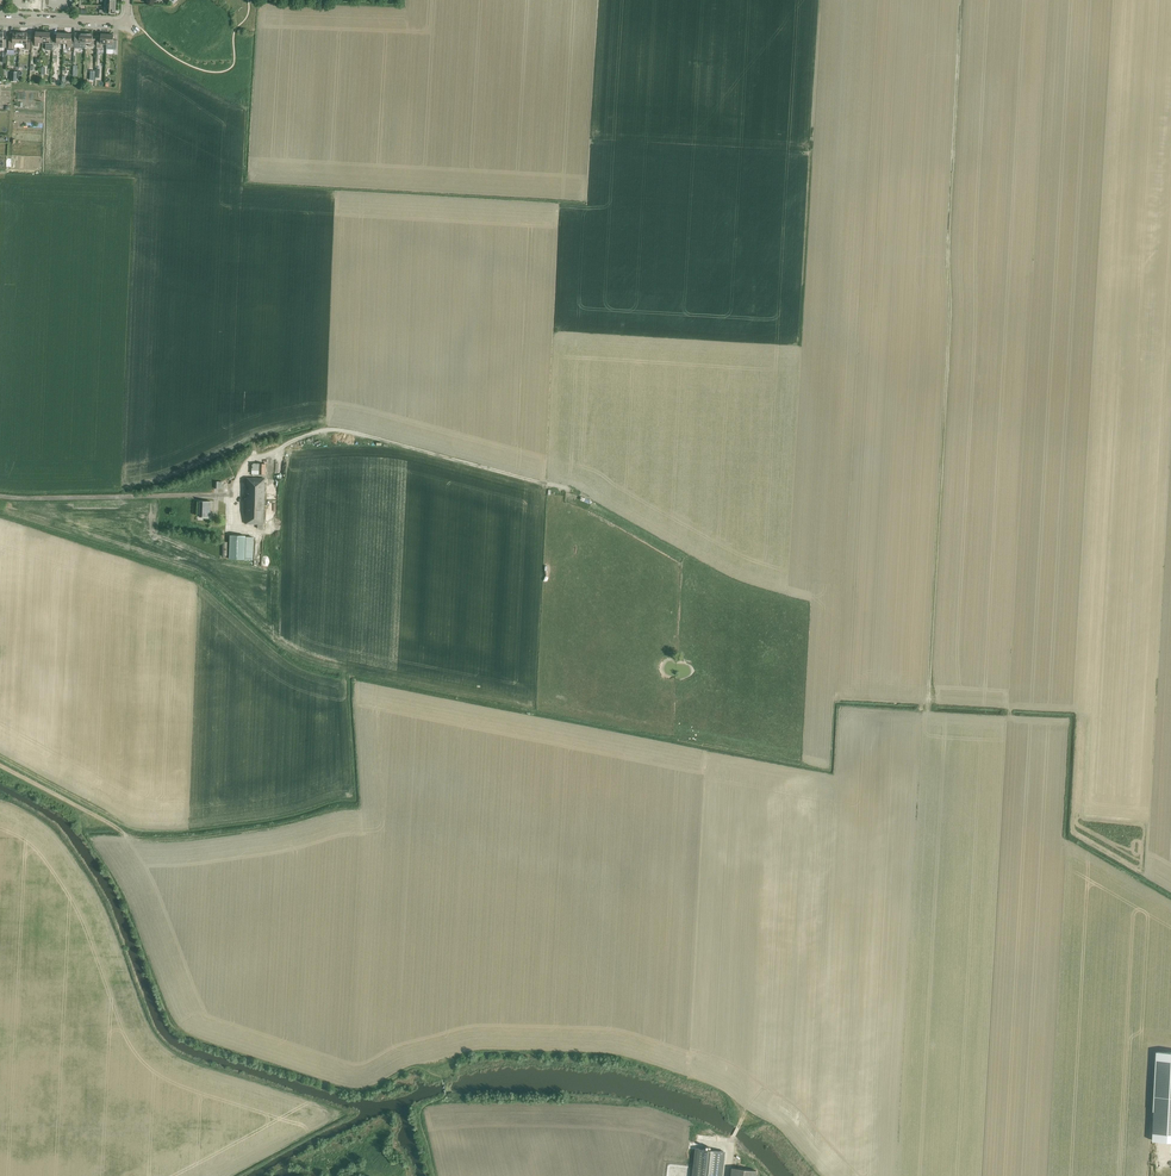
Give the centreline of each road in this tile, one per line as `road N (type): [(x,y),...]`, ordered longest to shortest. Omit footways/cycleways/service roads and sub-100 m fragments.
road 1 (track): [(927,706),(959,0)]
road 2 (track): [(0,764),(139,839),(247,831),(360,809)]
road 3 (track): [(229,495),(252,461),(334,430),(572,491)]
road 4 (residential): [(127,22),(0,17)]

